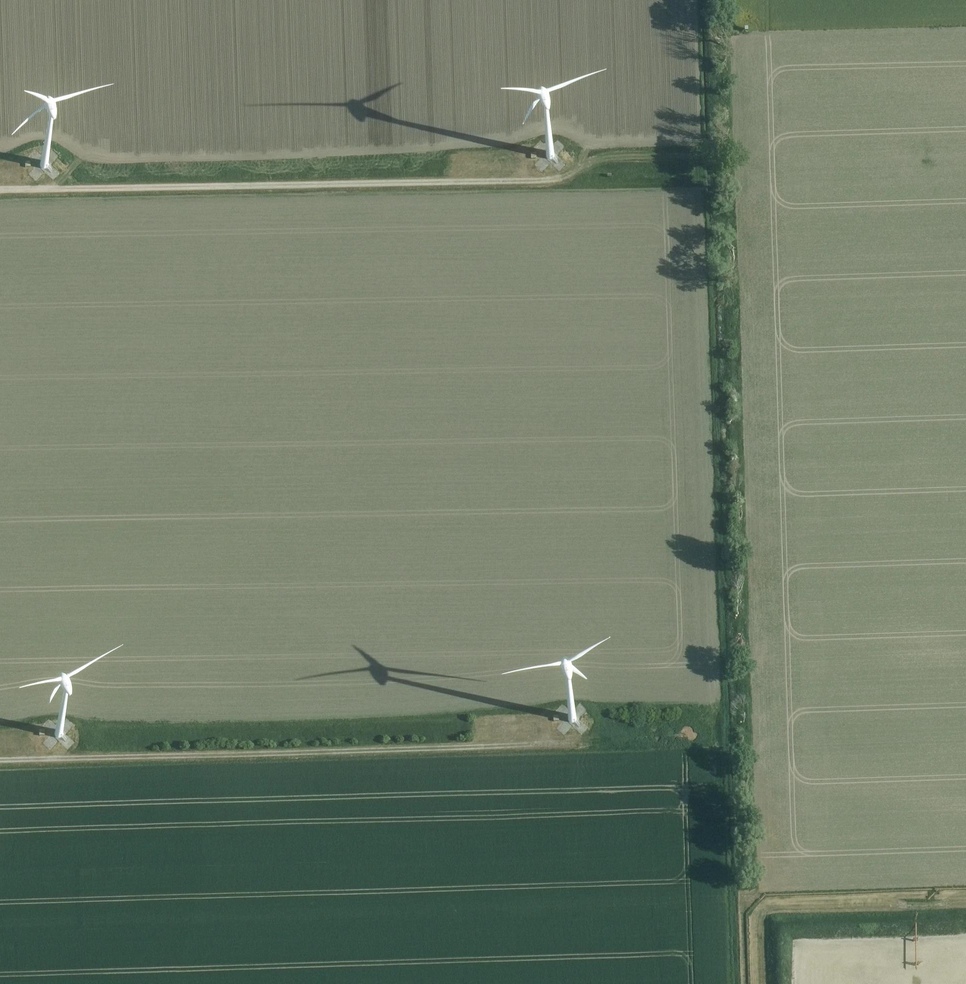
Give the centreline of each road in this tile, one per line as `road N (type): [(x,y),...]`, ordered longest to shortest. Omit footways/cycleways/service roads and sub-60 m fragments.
road 1 (track): [(0,760),(554,742)]
road 2 (track): [(0,190),(545,179)]

